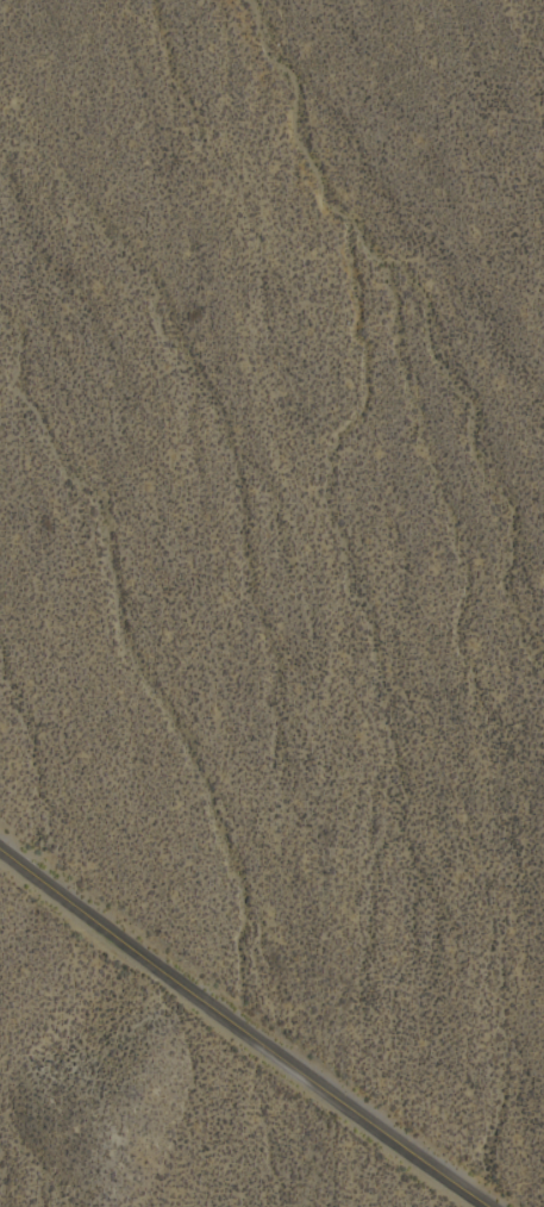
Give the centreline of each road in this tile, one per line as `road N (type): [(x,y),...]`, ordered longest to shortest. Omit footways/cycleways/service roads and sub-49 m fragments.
road 1 (tertiary): [(489,1206),(0,848)]

